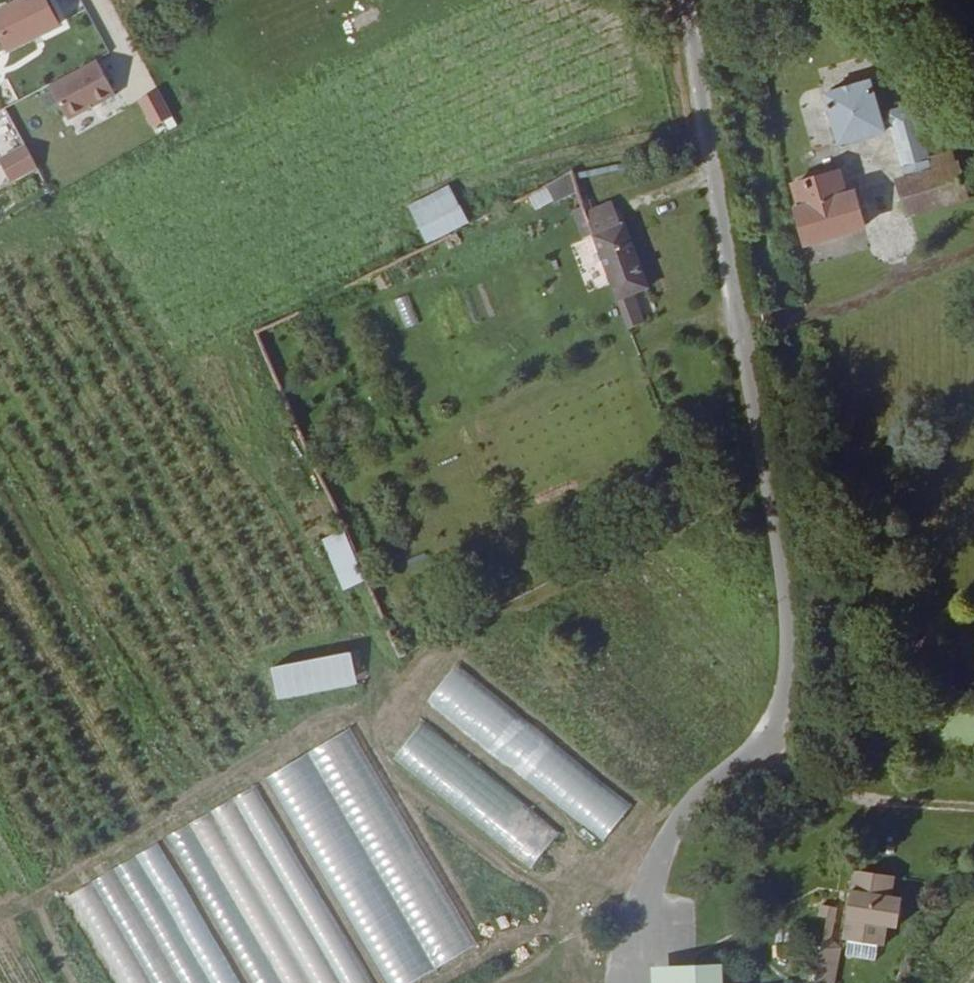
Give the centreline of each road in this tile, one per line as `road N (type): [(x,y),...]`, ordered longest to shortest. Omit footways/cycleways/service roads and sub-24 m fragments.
road 1 (residential): [(690,0),(792,651),(761,738),(688,815),(642,900),(639,982)]
road 2 (track): [(973,139),(896,0)]

